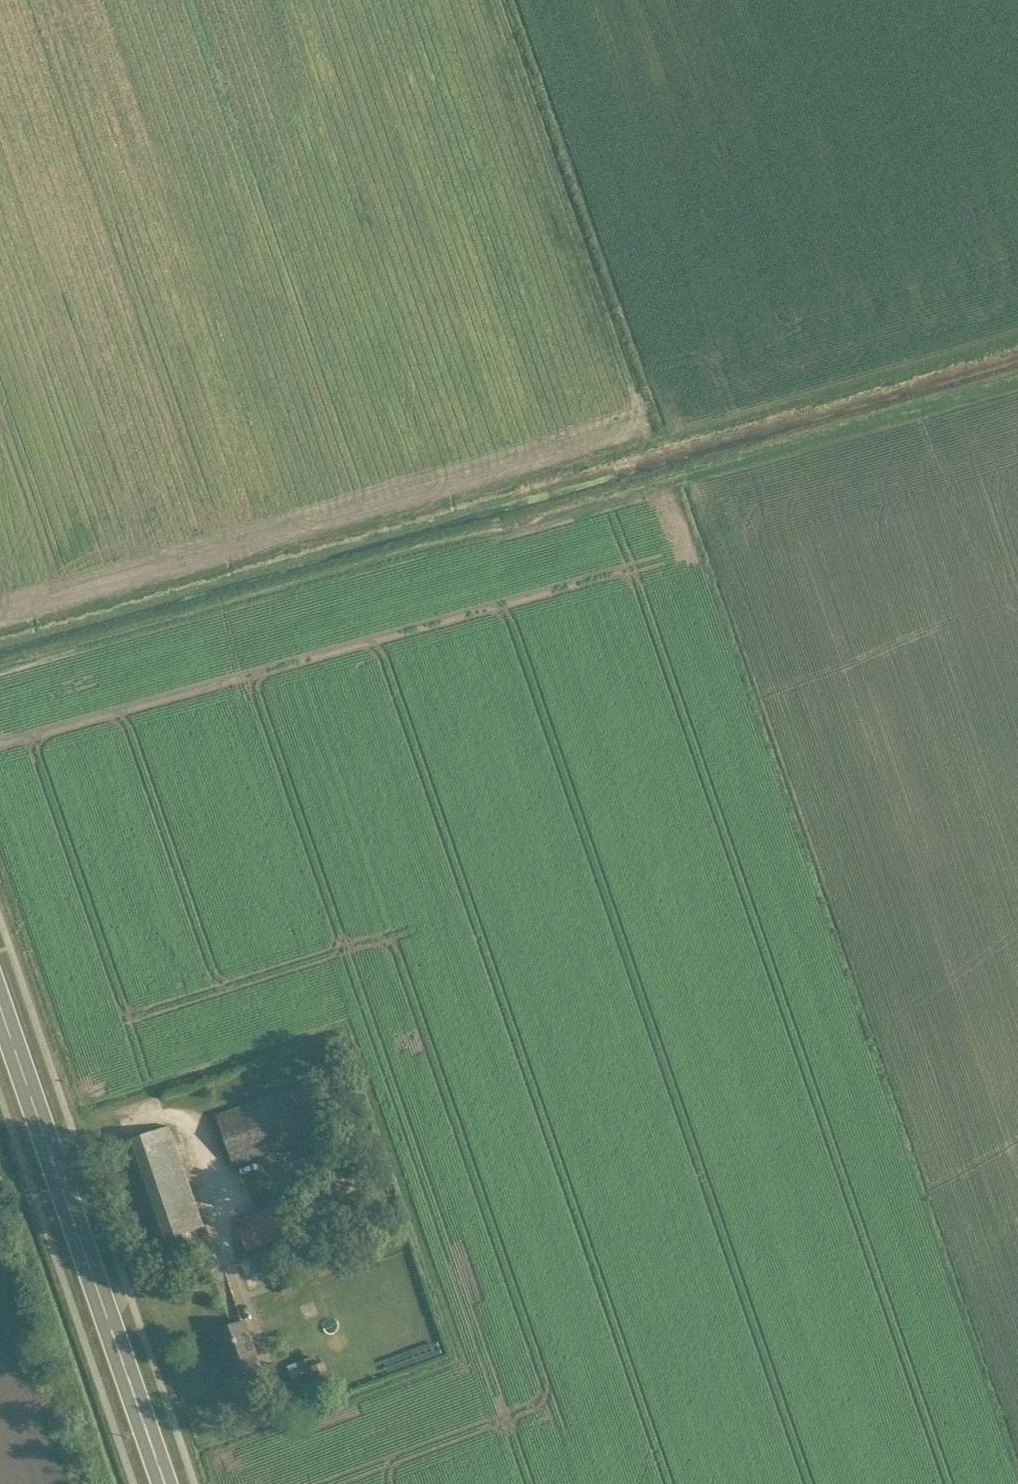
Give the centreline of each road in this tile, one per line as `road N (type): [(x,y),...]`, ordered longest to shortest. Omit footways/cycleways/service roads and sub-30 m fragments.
road 1 (primary): [(164,1483),(0,1009)]

